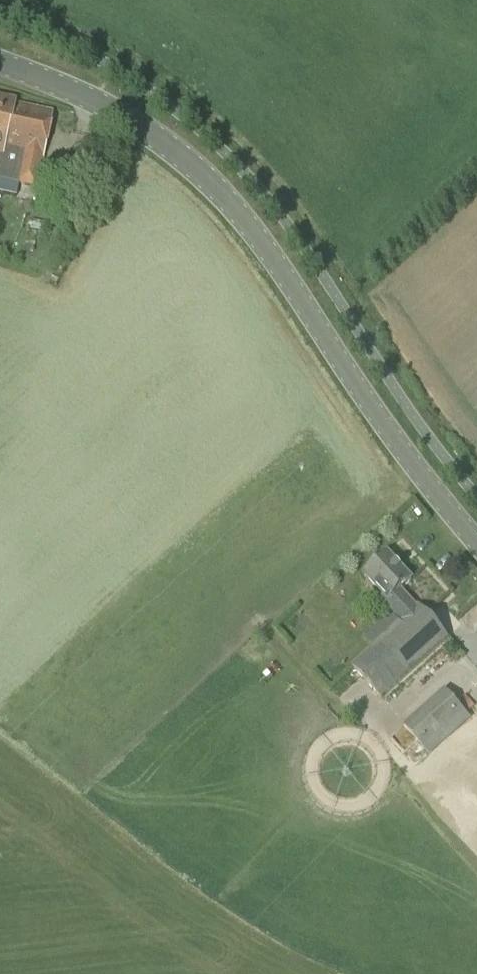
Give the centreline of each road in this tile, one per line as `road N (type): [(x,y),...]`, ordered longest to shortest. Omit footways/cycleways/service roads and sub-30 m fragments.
road 1 (secondary): [(0,61),(134,124),(203,175),(476,545)]

